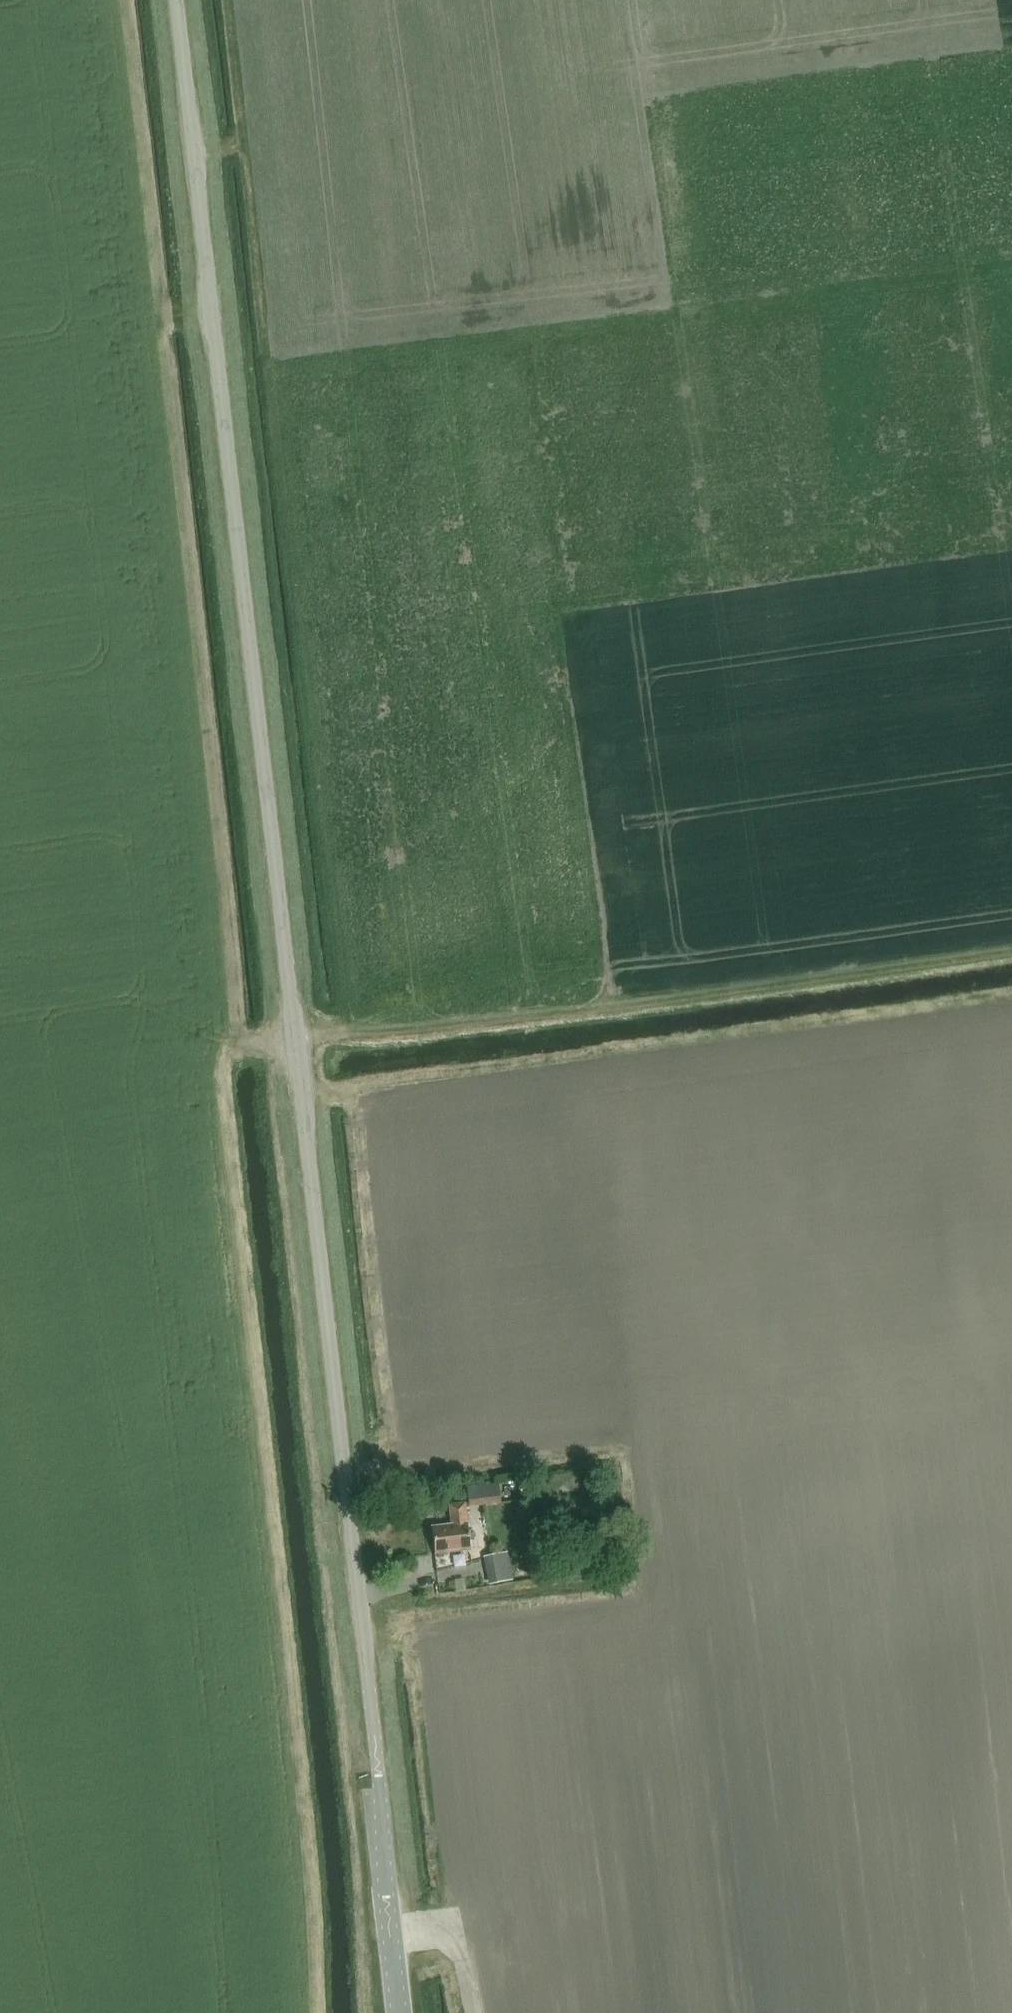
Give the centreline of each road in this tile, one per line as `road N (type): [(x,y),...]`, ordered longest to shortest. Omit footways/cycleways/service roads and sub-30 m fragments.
road 1 (unclassified): [(401,2012),(173,0)]

